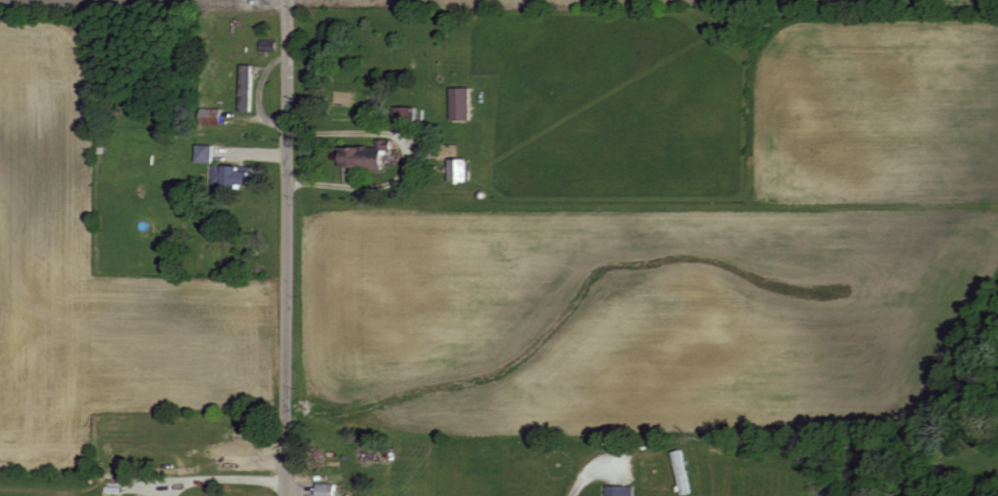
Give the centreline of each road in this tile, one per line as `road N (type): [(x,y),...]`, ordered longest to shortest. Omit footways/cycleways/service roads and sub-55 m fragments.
road 1 (tertiary): [(286,495),(287,0)]

